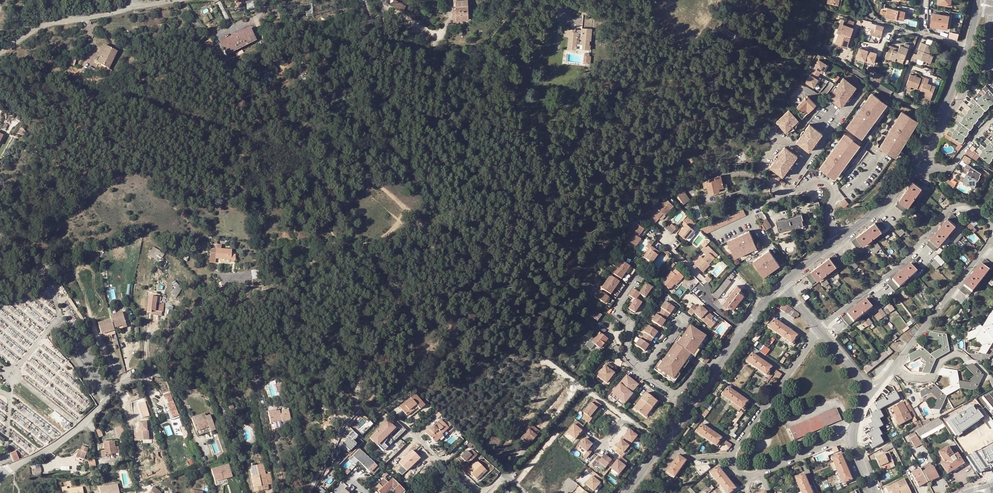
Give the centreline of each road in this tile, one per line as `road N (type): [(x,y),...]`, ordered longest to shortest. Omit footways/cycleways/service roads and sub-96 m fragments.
road 1 (track): [(310,492),(354,413),(388,316),(454,268),(458,252),(428,238),(329,247),(281,284),(231,288)]
road 2 (unclassified): [(0,476),(58,444),(116,388),(148,376),(200,303),(231,288)]
road 3 (residential): [(854,435),(755,476),(735,469),(737,444),(818,329)]
road 4 (tertiary): [(625,492),(781,285)]
road 5 (residential): [(818,329),(904,261),(952,206),(973,206),(992,223)]
road 6 (track): [(523,0),(494,31),(477,78),(387,43),(382,5)]
road 7 (tertiary): [(918,161),(950,97),(977,11)]
road 8 (residential): [(894,367),(992,240)]
road 9 (residential): [(0,53),(46,25),(130,8)]
road 10 (residential): [(839,241),(829,220),(834,197),(828,183),(779,190),(760,171)]
road 11 (residential): [(928,165),(938,136),(990,64)]

